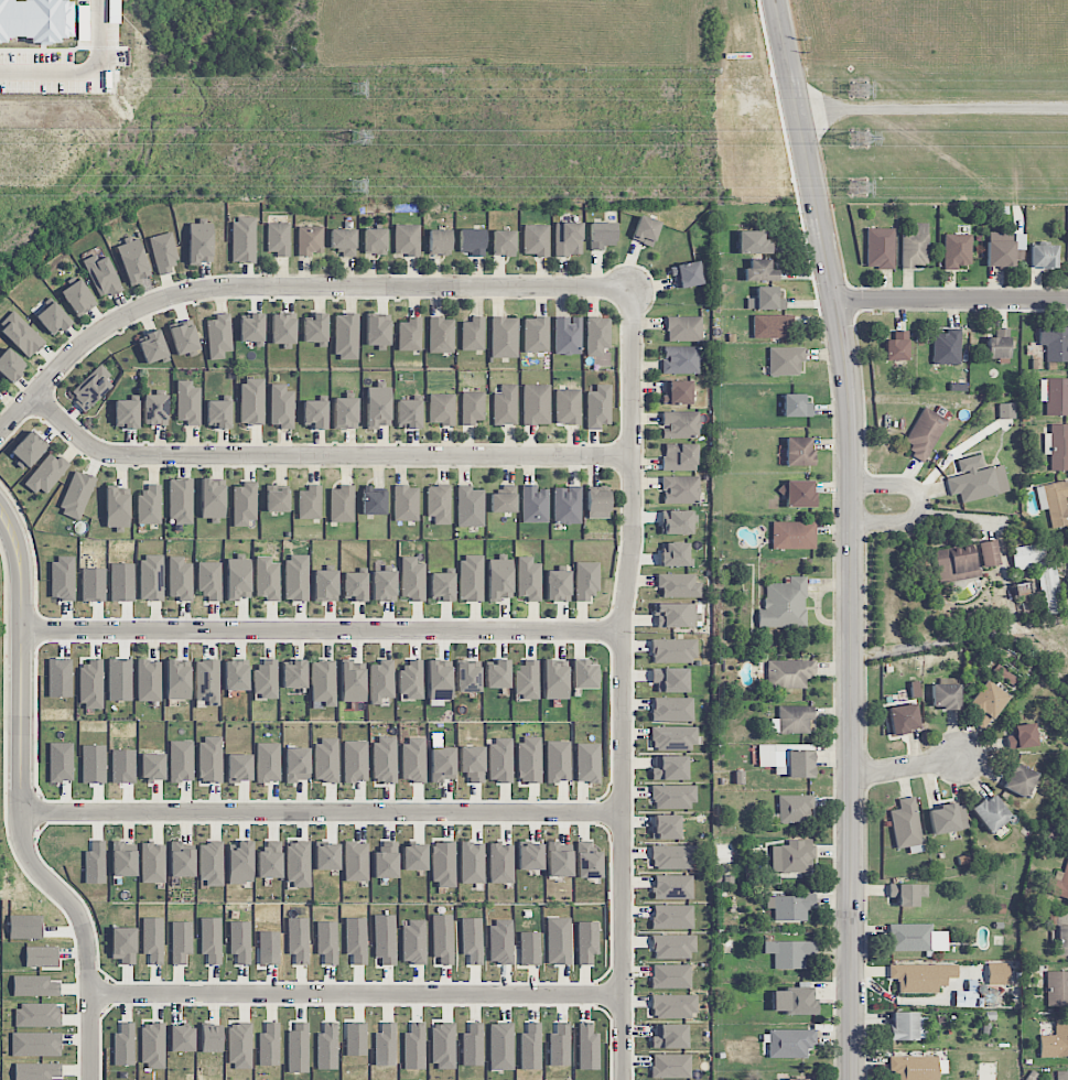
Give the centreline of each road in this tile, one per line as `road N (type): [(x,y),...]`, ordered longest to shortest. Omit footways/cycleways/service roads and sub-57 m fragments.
road 1 (tertiary): [(776,0),(851,400),(853,1079)]
road 2 (residential): [(0,432),(93,336),(193,291),(632,287)]
road 3 (residential): [(632,456),(130,456),(100,452),(34,396)]
road 4 (residential): [(21,809),(621,810)]
road 5 (residential): [(22,630),(622,630)]
road 6 (residential): [(88,992),(621,993)]
road 7 (residential): [(632,287),(621,810)]
road 8 (residential): [(21,809),(21,577),(0,508)]
road 9 (residential): [(89,1079),(82,919),(32,863),(21,809)]
road 10 (residential): [(621,1079),(621,810)]
road 11 (residential): [(1067,301),(835,300)]

